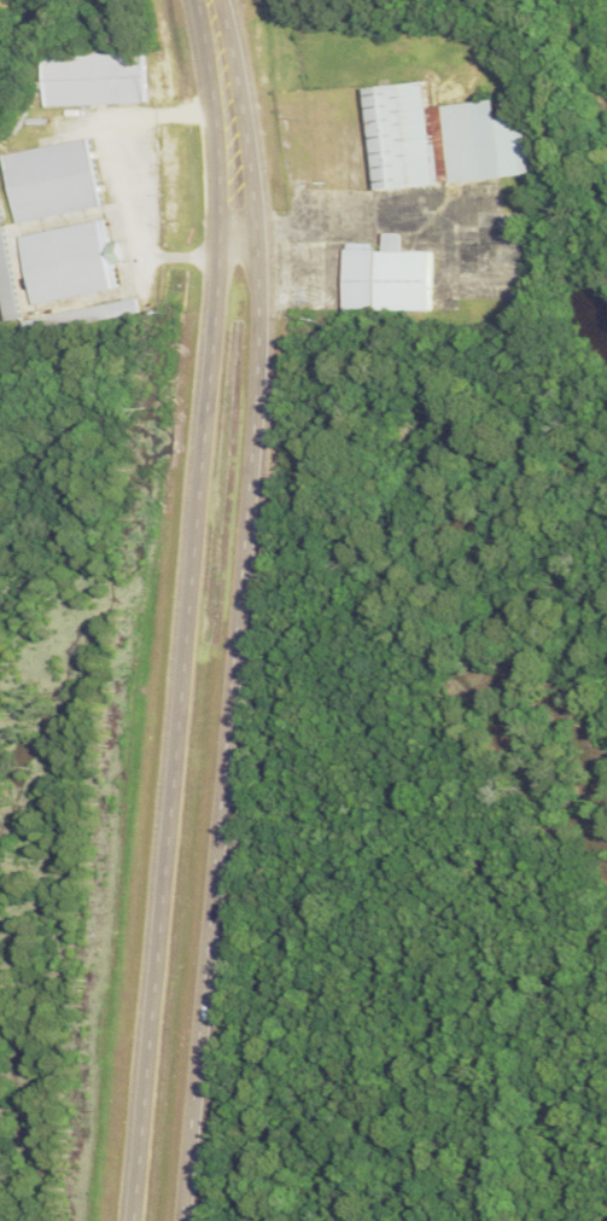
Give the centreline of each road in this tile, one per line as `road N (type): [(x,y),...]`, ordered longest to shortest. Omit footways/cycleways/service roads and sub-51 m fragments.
road 1 (primary): [(176,1220),(237,514),(245,289),(228,223)]
road 2 (primary): [(228,223),(136,1220)]
road 3 (primary): [(228,223),(208,0)]

